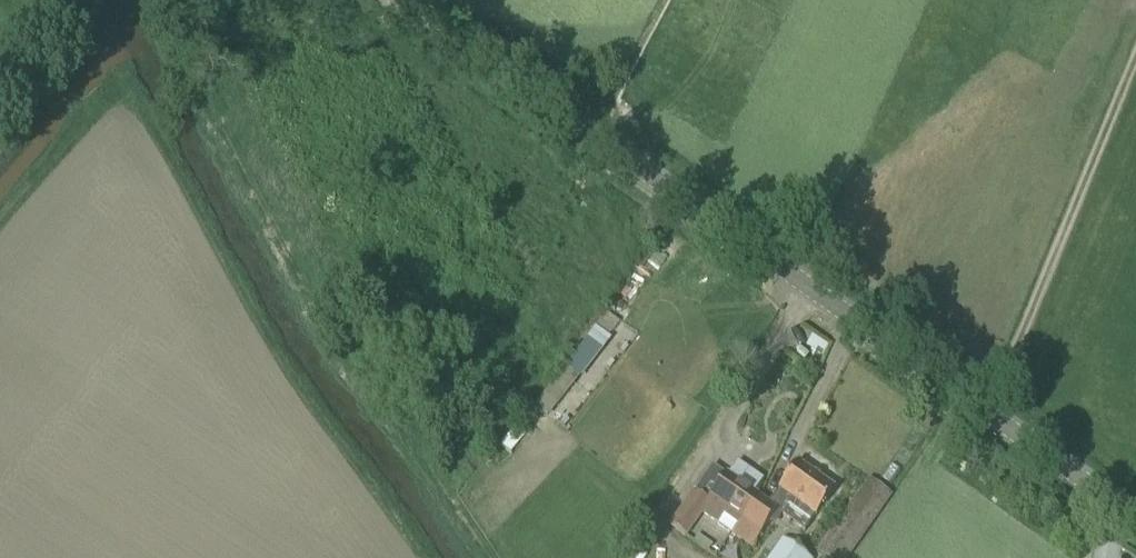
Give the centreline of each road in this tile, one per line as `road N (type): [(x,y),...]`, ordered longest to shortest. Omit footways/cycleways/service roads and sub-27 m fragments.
road 1 (tertiary): [(1135,517),(399,0)]

